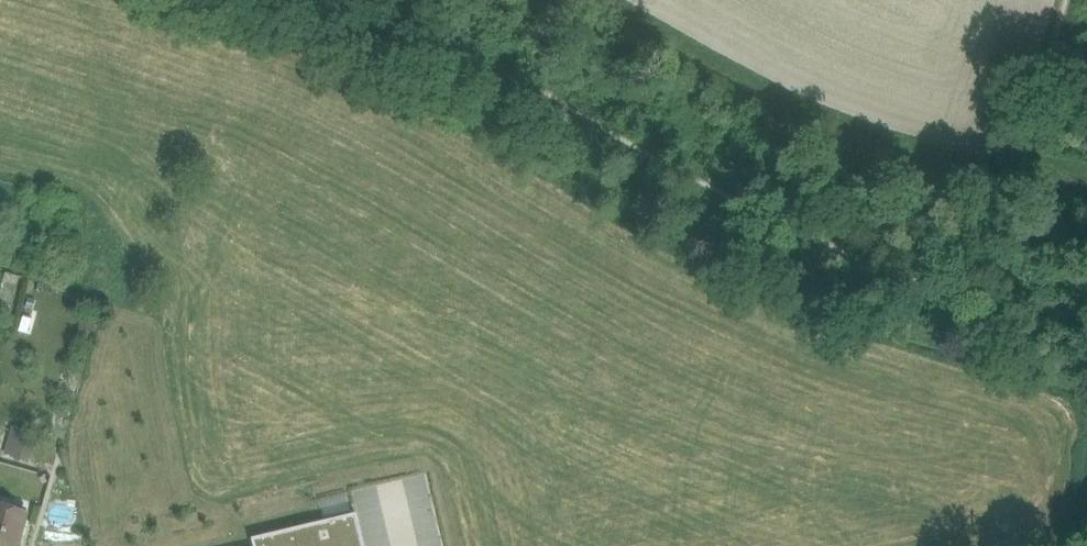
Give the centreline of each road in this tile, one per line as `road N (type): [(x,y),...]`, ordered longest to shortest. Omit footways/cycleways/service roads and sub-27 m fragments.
road 1 (track): [(1023,162),(1069,0)]

